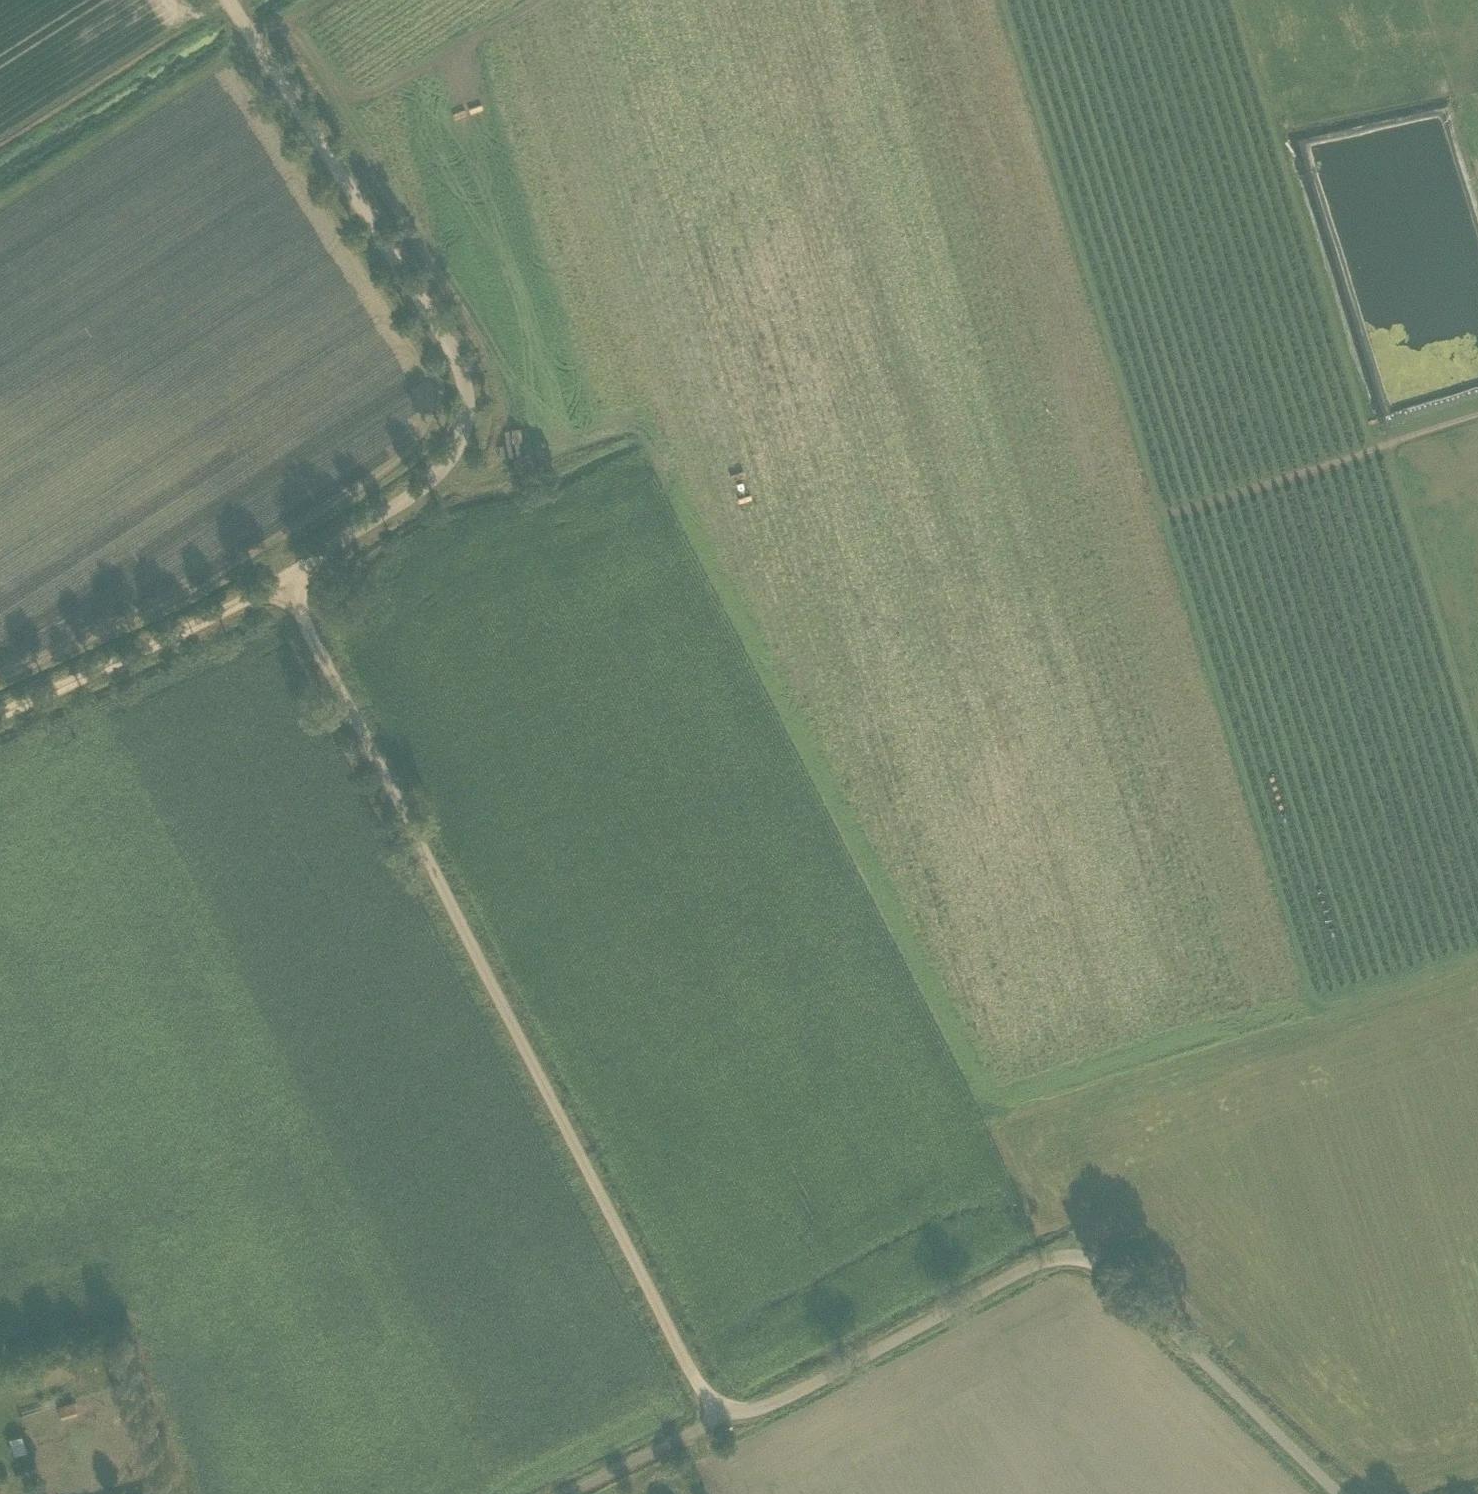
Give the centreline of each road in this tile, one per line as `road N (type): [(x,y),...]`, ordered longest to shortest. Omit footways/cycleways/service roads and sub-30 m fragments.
road 1 (track): [(292,586),(713,1391),(739,1414)]
road 2 (track): [(233,0),(469,374),(463,458),(435,491),(292,586)]
road 3 (unclassified): [(739,1414),(777,1409),(1053,1265),(1080,1260),(1116,1272),(1343,1493)]
road 4 (track): [(292,586),(0,721)]

